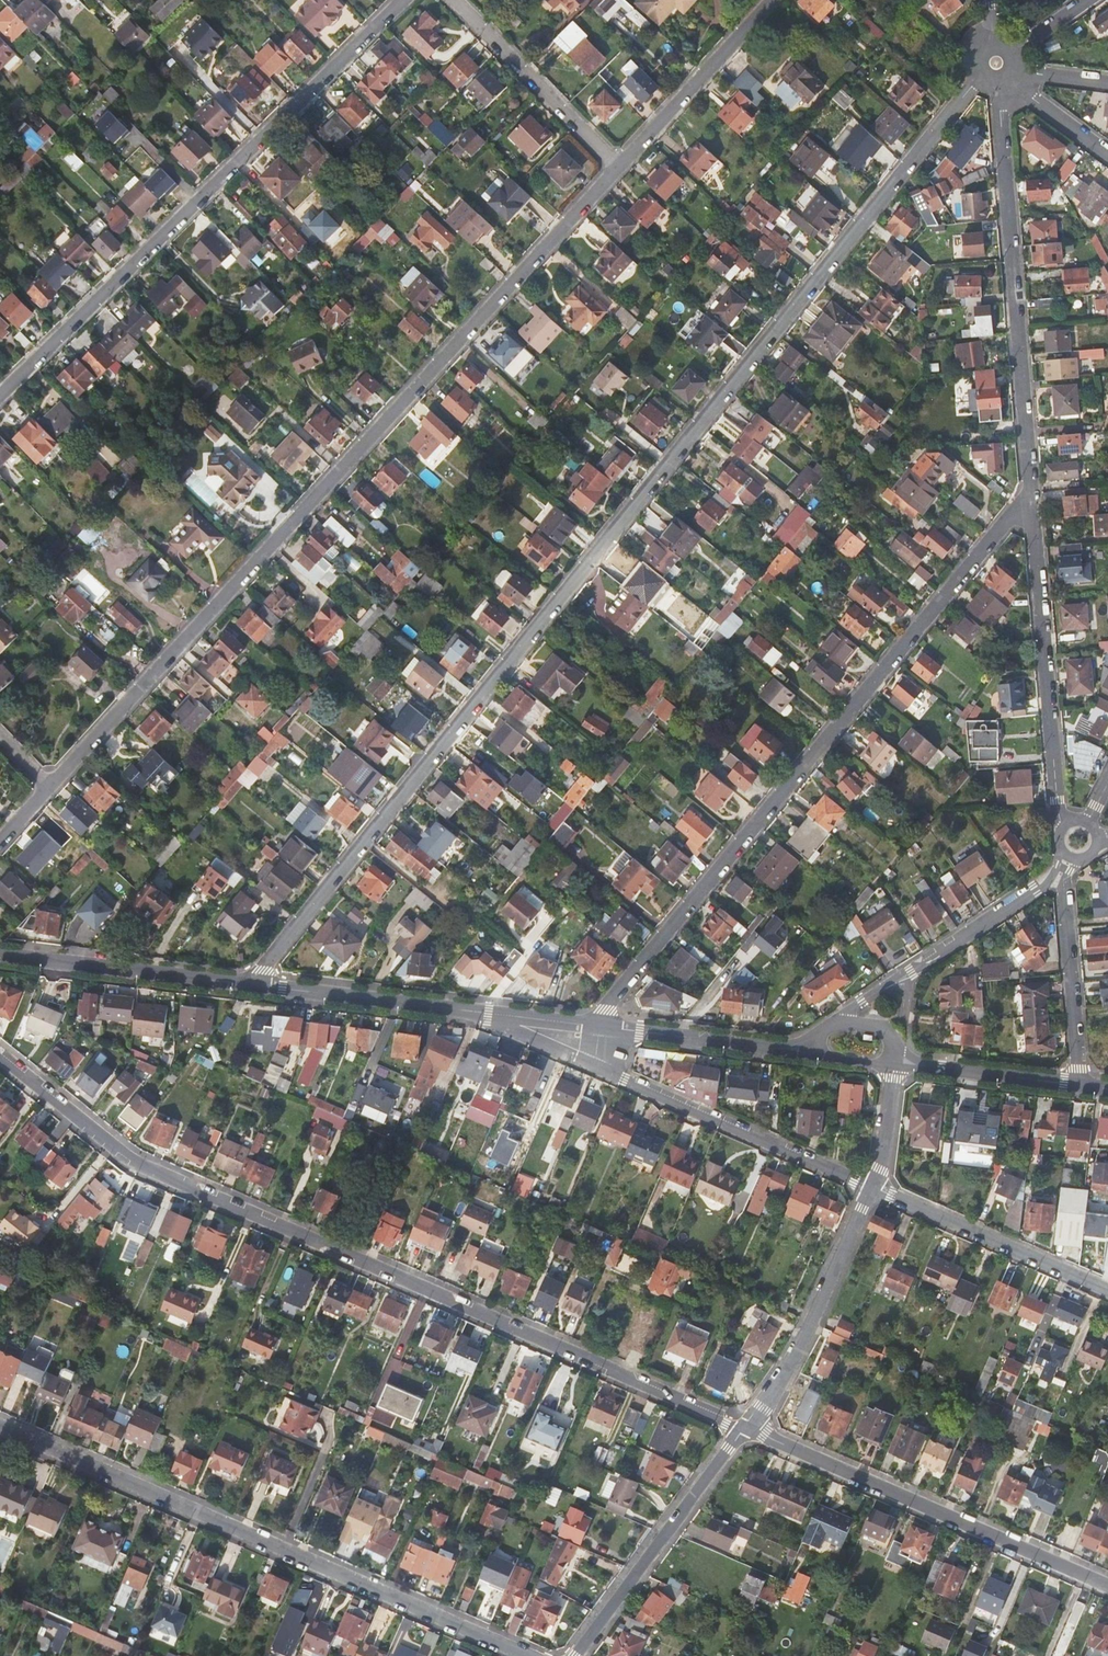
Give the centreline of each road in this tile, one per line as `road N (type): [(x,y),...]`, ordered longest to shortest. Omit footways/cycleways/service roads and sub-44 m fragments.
road 1 (residential): [(254,984),(978,77)]
road 2 (residential): [(49,788),(619,166)]
road 3 (residential): [(0,1056),(138,1163),(745,1426)]
road 4 (residential): [(601,1027),(606,1009),(1005,520),(1033,507)]
road 5 (residential): [(0,1424),(530,1655)]
road 6 (residential): [(0,396),(403,0)]
road 7 (residential): [(998,87),(1033,507)]
road 8 (residential): [(1107,1585),(745,1426)]
road 9 (residential): [(1033,507),(1057,802),(1067,823)]
road 10 (residential): [(596,1065),(871,1187)]
road 11 (residential): [(745,1426),(574,1655)]
road 12 (residential): [(1064,854),(1038,892),(837,1019)]
road 13 (residential): [(871,1187),(807,1333),(745,1426)]
road 14 (residential): [(871,1187),(1107,1290)]
road 15 (residential): [(0,957),(254,984)]
road 16 (residential): [(254,984),(487,1013)]
road 17 (residential): [(456,0),(619,166)]
road 18 (residential): [(1081,1086),(1065,899),(1075,860)]
road 19 (residential): [(619,166),(771,0)]
road 20 (residential): [(601,1027),(799,1049)]
road 21 (residential): [(898,1058),(1081,1086)]
road 22 (residential): [(871,1187),(898,1058)]
road 23 (residential): [(487,1013),(596,1065)]
road 24 (residential): [(1107,154),(1012,81)]

